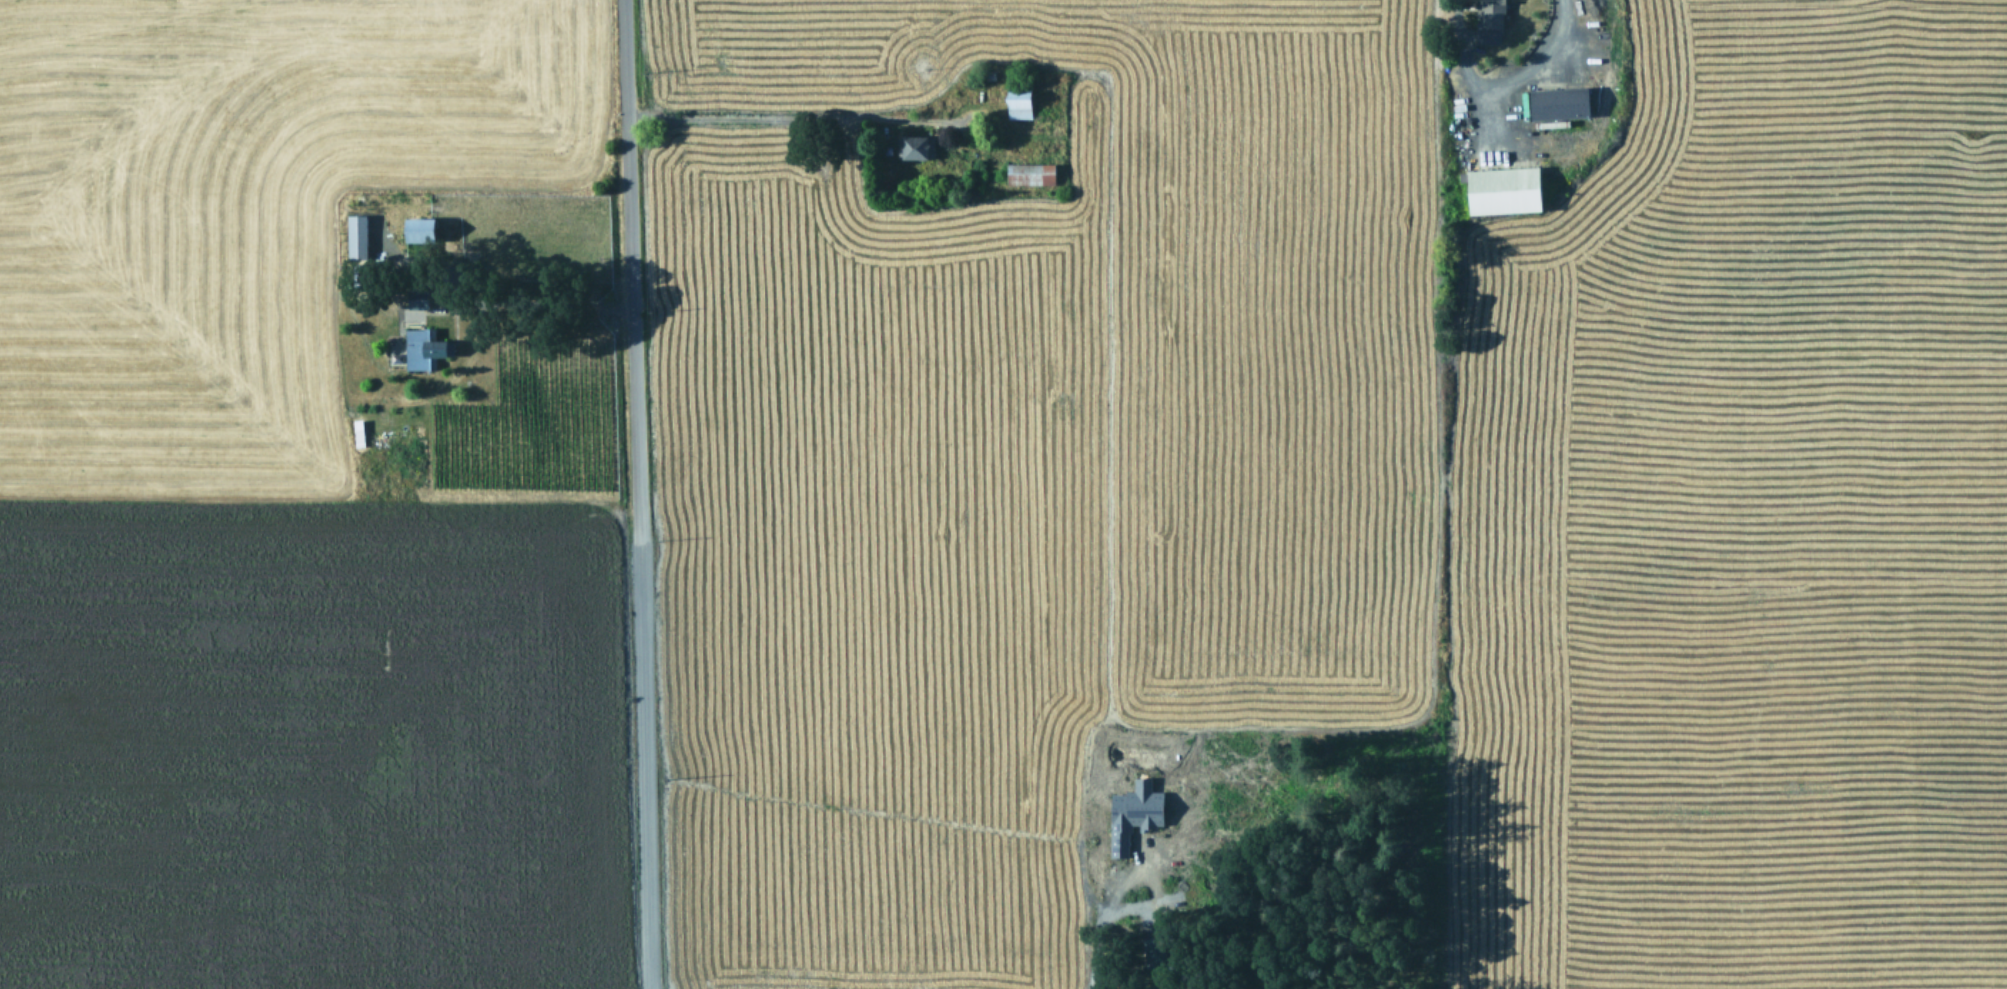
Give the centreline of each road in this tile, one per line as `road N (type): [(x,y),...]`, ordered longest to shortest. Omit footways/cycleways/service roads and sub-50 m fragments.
road 1 (residential): [(637,543),(621,0)]
road 2 (residential): [(649,988),(637,543)]

